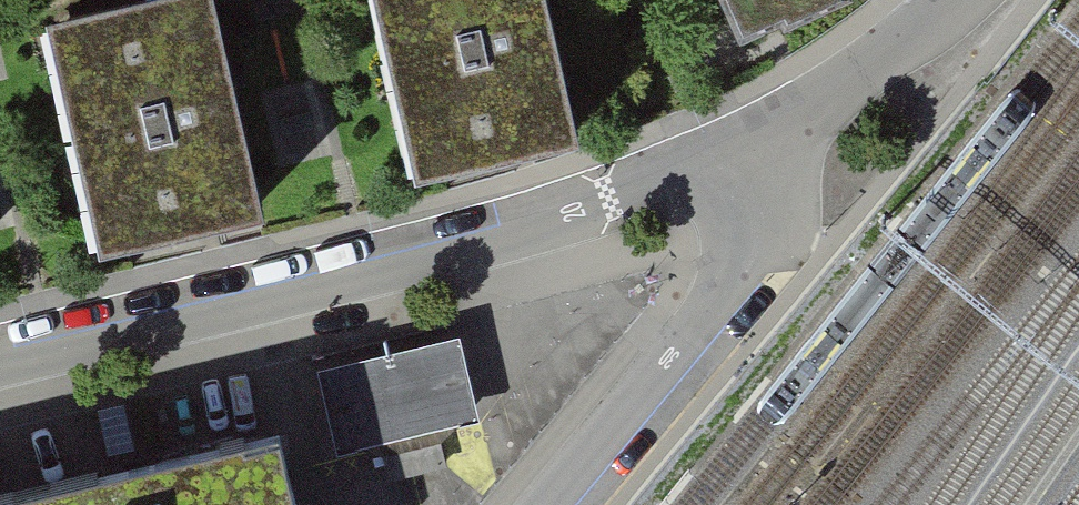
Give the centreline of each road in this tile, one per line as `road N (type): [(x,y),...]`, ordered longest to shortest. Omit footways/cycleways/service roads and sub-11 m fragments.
road 1 (residential): [(0,360),(502,233),(741,148)]
road 2 (residential): [(741,148),(764,209),(760,255),(560,504)]
road 3 (residential): [(741,148),(838,90),(962,0)]

